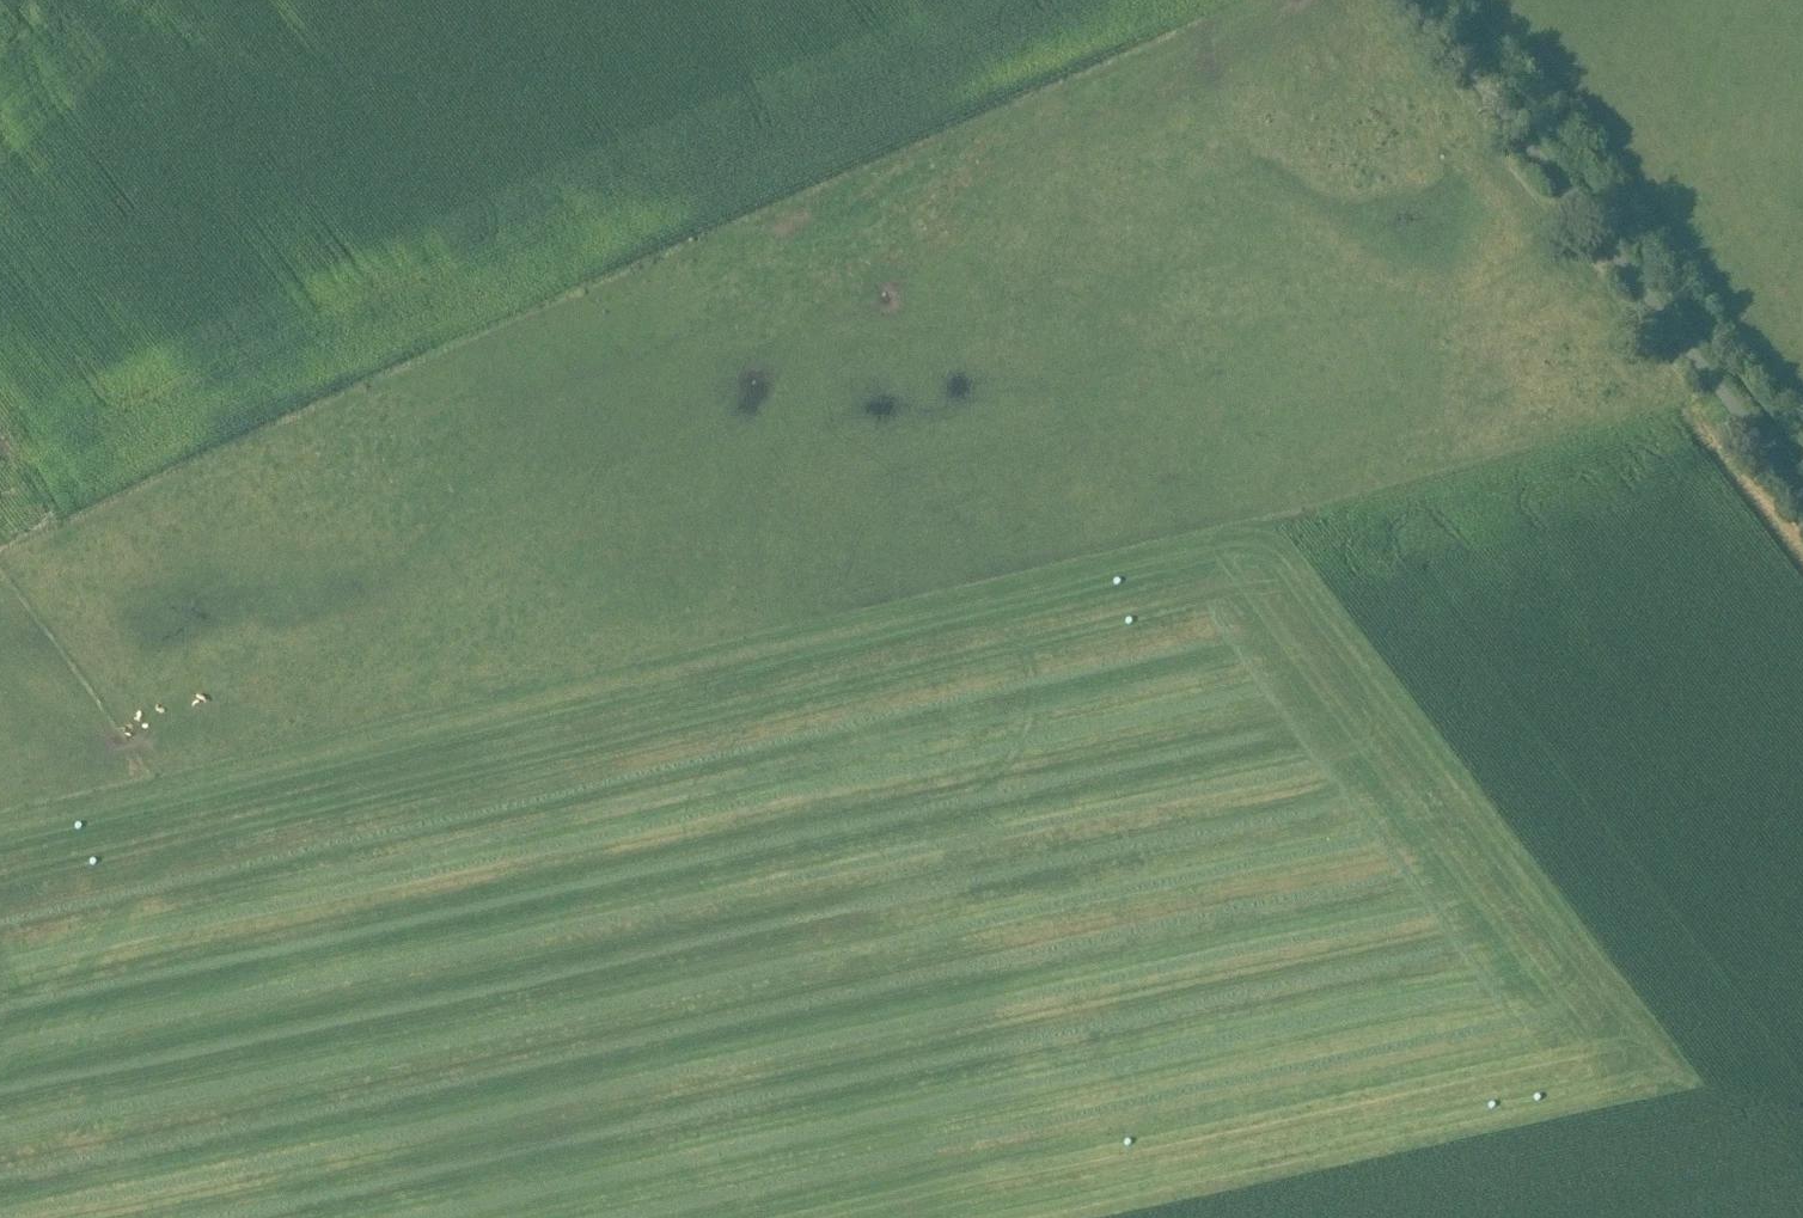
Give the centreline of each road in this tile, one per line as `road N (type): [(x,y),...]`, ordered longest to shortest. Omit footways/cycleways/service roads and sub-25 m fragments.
road 1 (unclassified): [(1802,499),(1409,0)]

